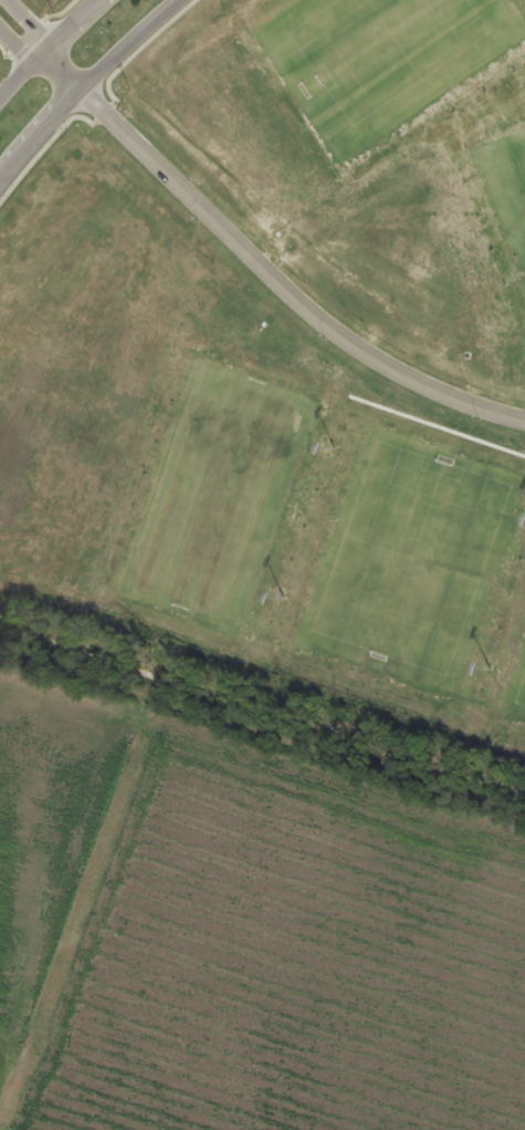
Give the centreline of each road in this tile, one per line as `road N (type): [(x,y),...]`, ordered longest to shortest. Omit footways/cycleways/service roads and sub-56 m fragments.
road 1 (residential): [(41,55),(338,335),(396,373),(524,421)]
road 2 (tertiary): [(0,183),(82,91),(181,0)]

